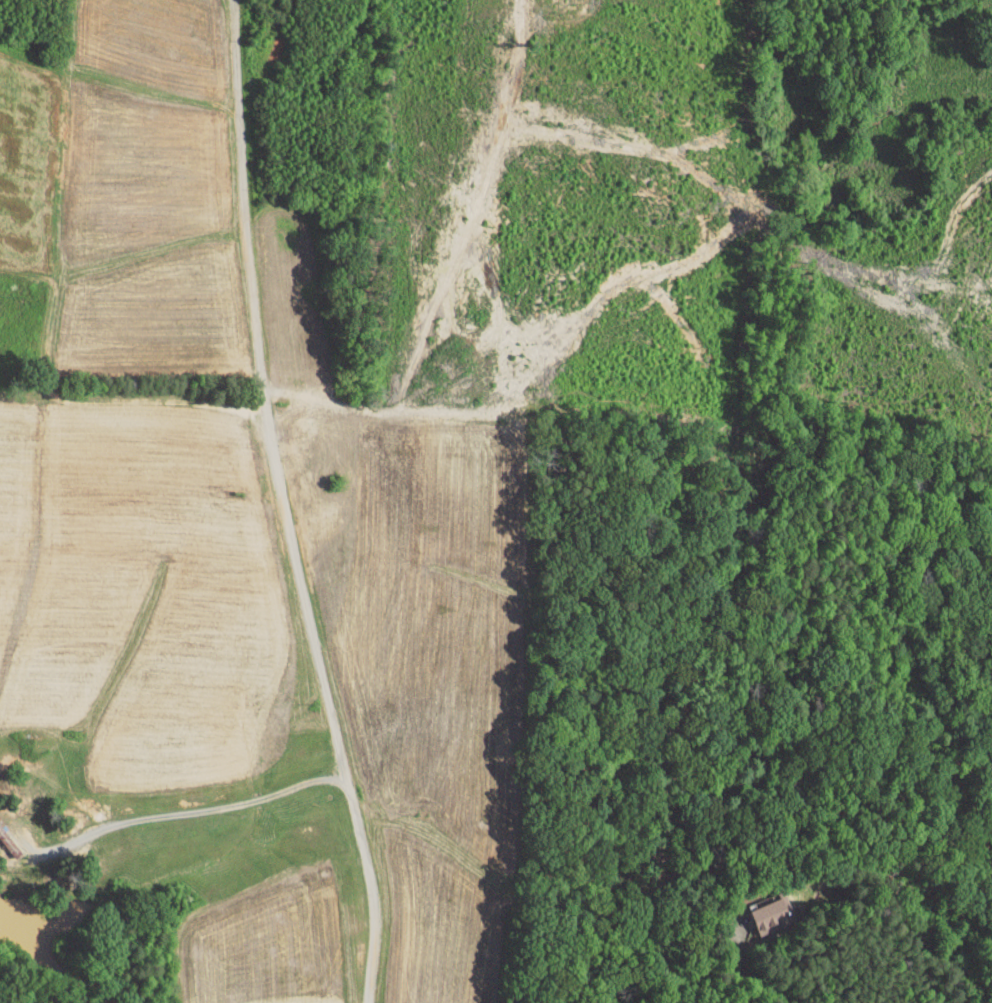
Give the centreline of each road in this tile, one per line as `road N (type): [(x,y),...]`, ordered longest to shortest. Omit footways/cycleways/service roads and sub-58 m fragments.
road 1 (residential): [(369,1002),(373,888),(299,578),(259,356),(236,0)]

